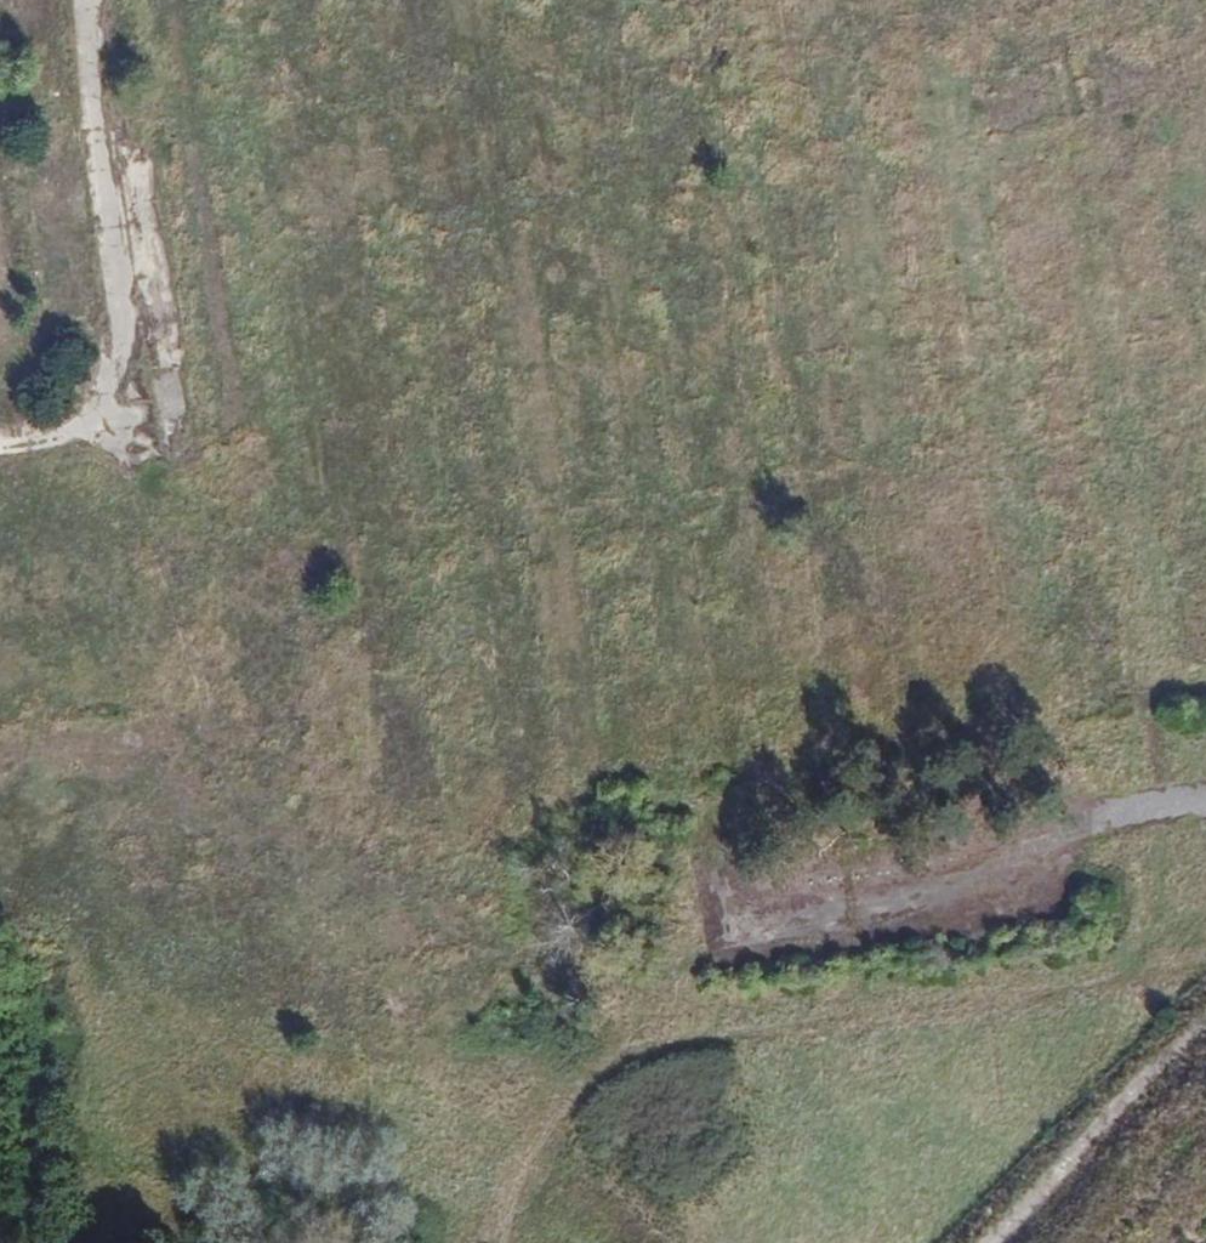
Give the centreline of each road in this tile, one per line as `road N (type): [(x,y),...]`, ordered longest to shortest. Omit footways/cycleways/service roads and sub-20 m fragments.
road 1 (track): [(109,0),(159,394),(141,435),(0,454)]
road 2 (track): [(1205,795),(1105,807),(1076,830),(1064,862),(721,916)]

